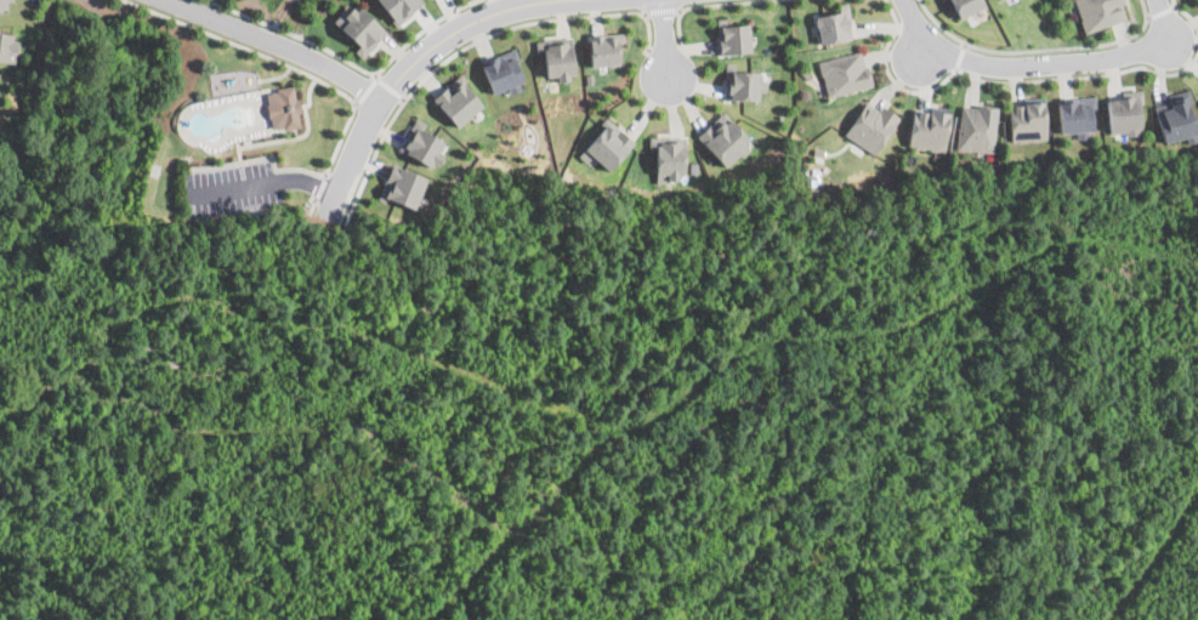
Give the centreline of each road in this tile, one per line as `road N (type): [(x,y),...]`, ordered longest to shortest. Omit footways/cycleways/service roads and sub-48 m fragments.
road 1 (residential): [(1158,0),(1174,40),(1080,62),(993,66),(930,47),(905,0)]
road 2 (residential): [(557,0),(481,17),(407,66),(377,96),(325,216)]
road 3 (residential): [(377,96),(290,50),(165,0)]

